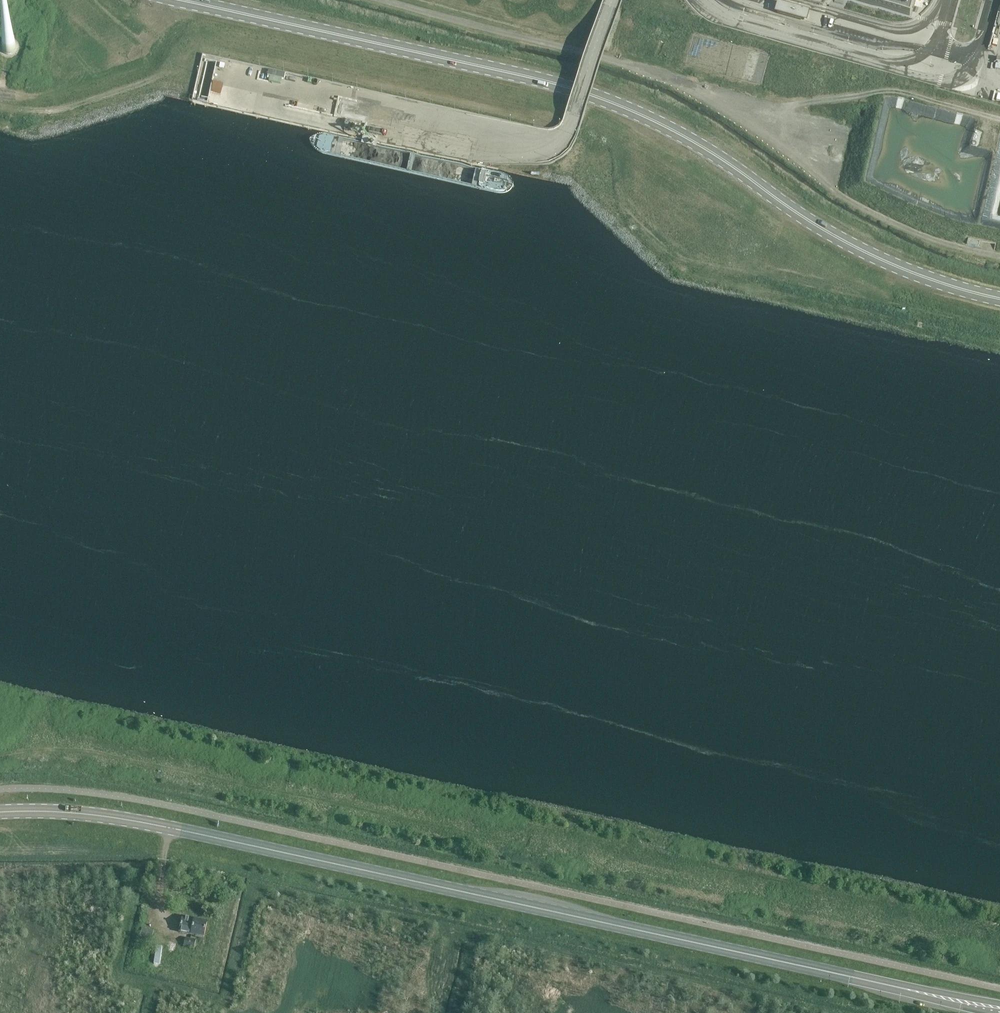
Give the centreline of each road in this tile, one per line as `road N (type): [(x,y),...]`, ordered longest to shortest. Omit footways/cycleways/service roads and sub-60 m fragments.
road 1 (primary): [(999,300),(879,259),(695,144),(605,100),(182,0)]
road 2 (primary): [(999,1009),(170,828)]
road 3 (primary): [(170,828),(86,814),(0,812)]

